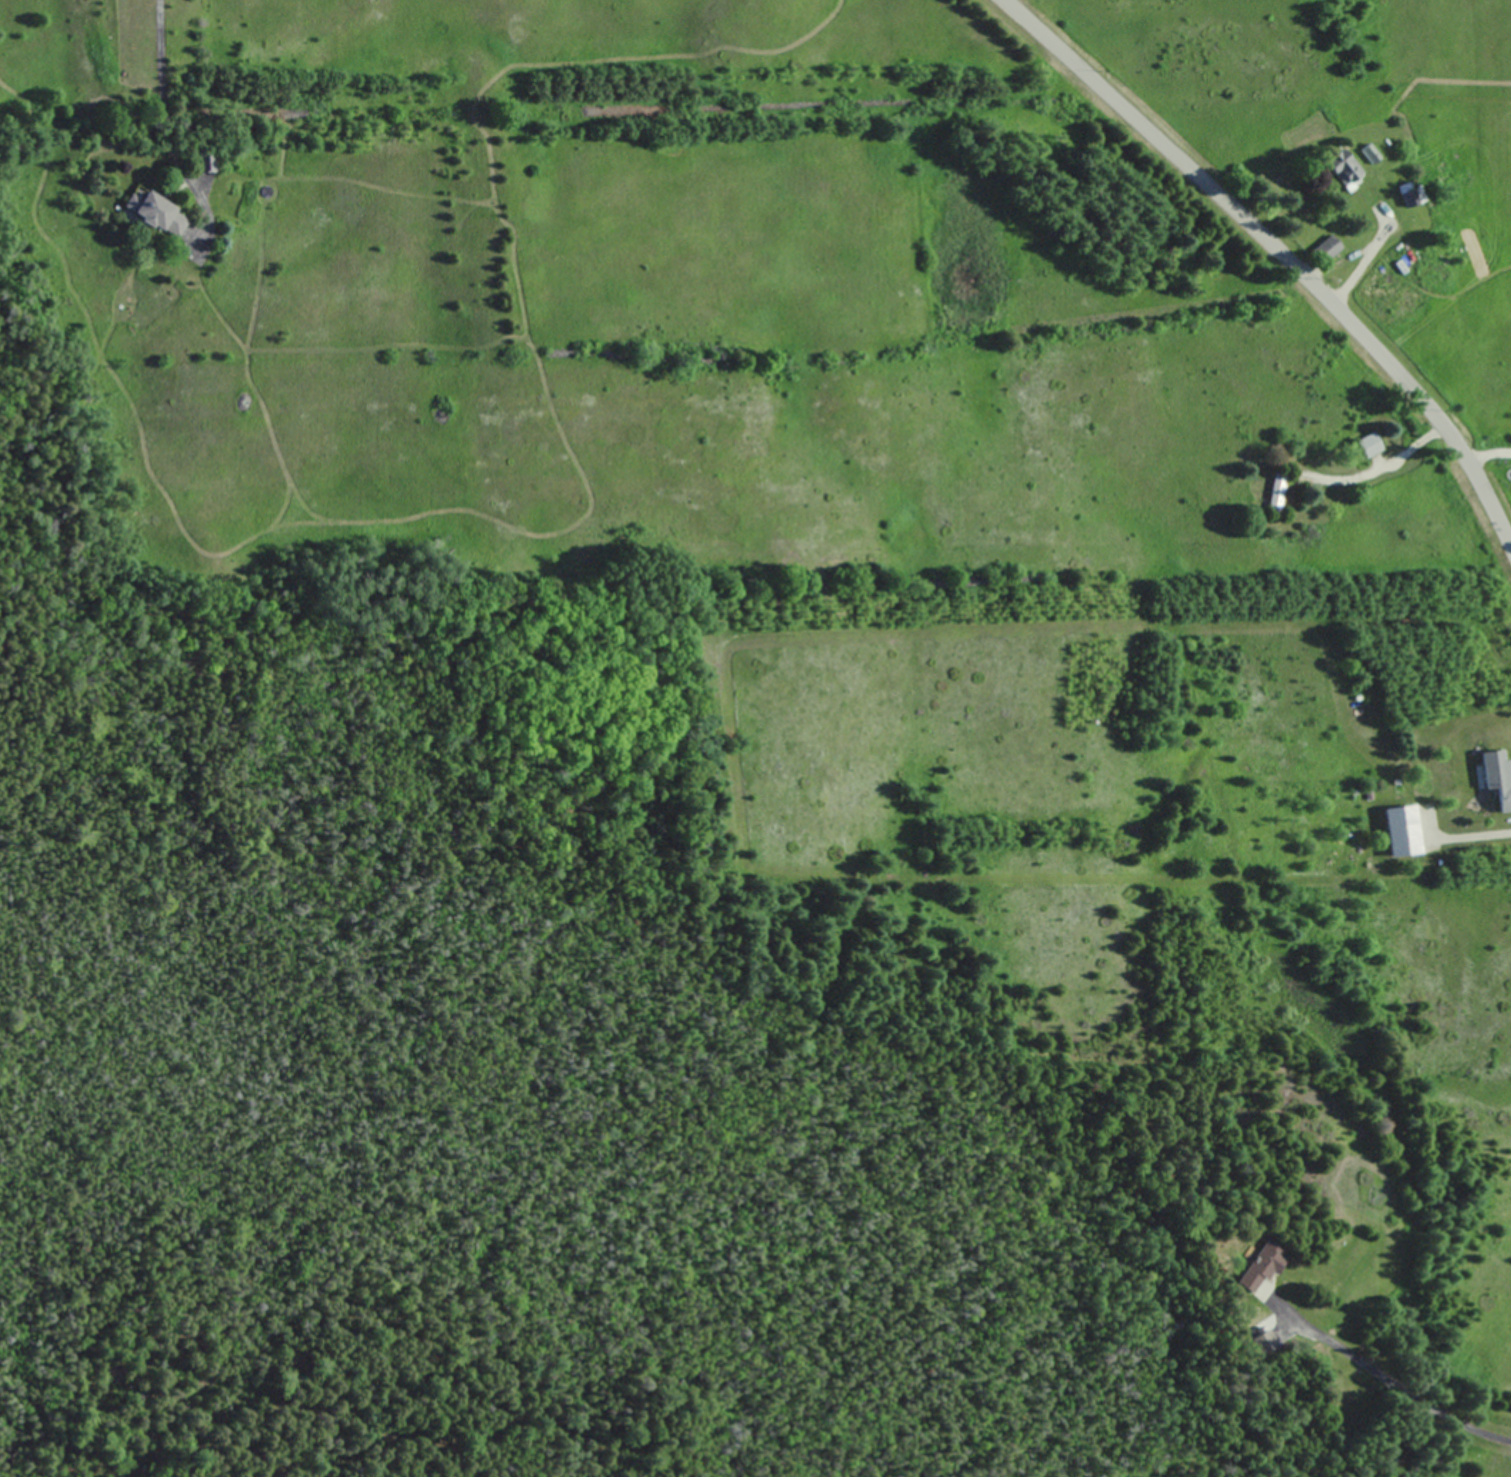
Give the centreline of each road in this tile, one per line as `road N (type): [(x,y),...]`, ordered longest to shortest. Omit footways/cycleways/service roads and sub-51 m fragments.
road 1 (residential): [(1510,544),(1461,449),(1319,287),(1004,0)]

